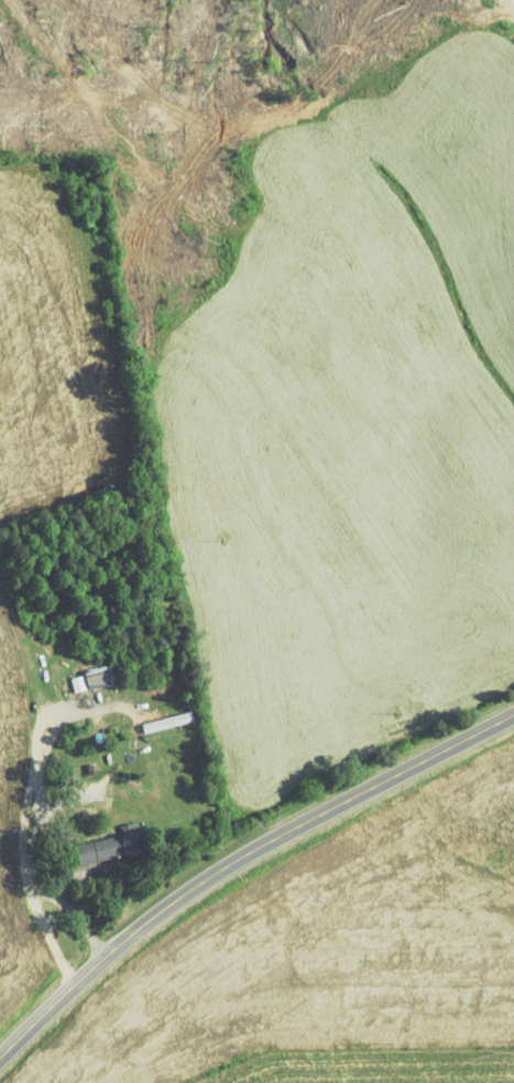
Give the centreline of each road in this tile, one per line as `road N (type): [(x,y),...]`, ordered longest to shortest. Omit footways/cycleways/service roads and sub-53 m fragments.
road 1 (primary): [(0,1057),(102,959),(196,887),(513,716)]

